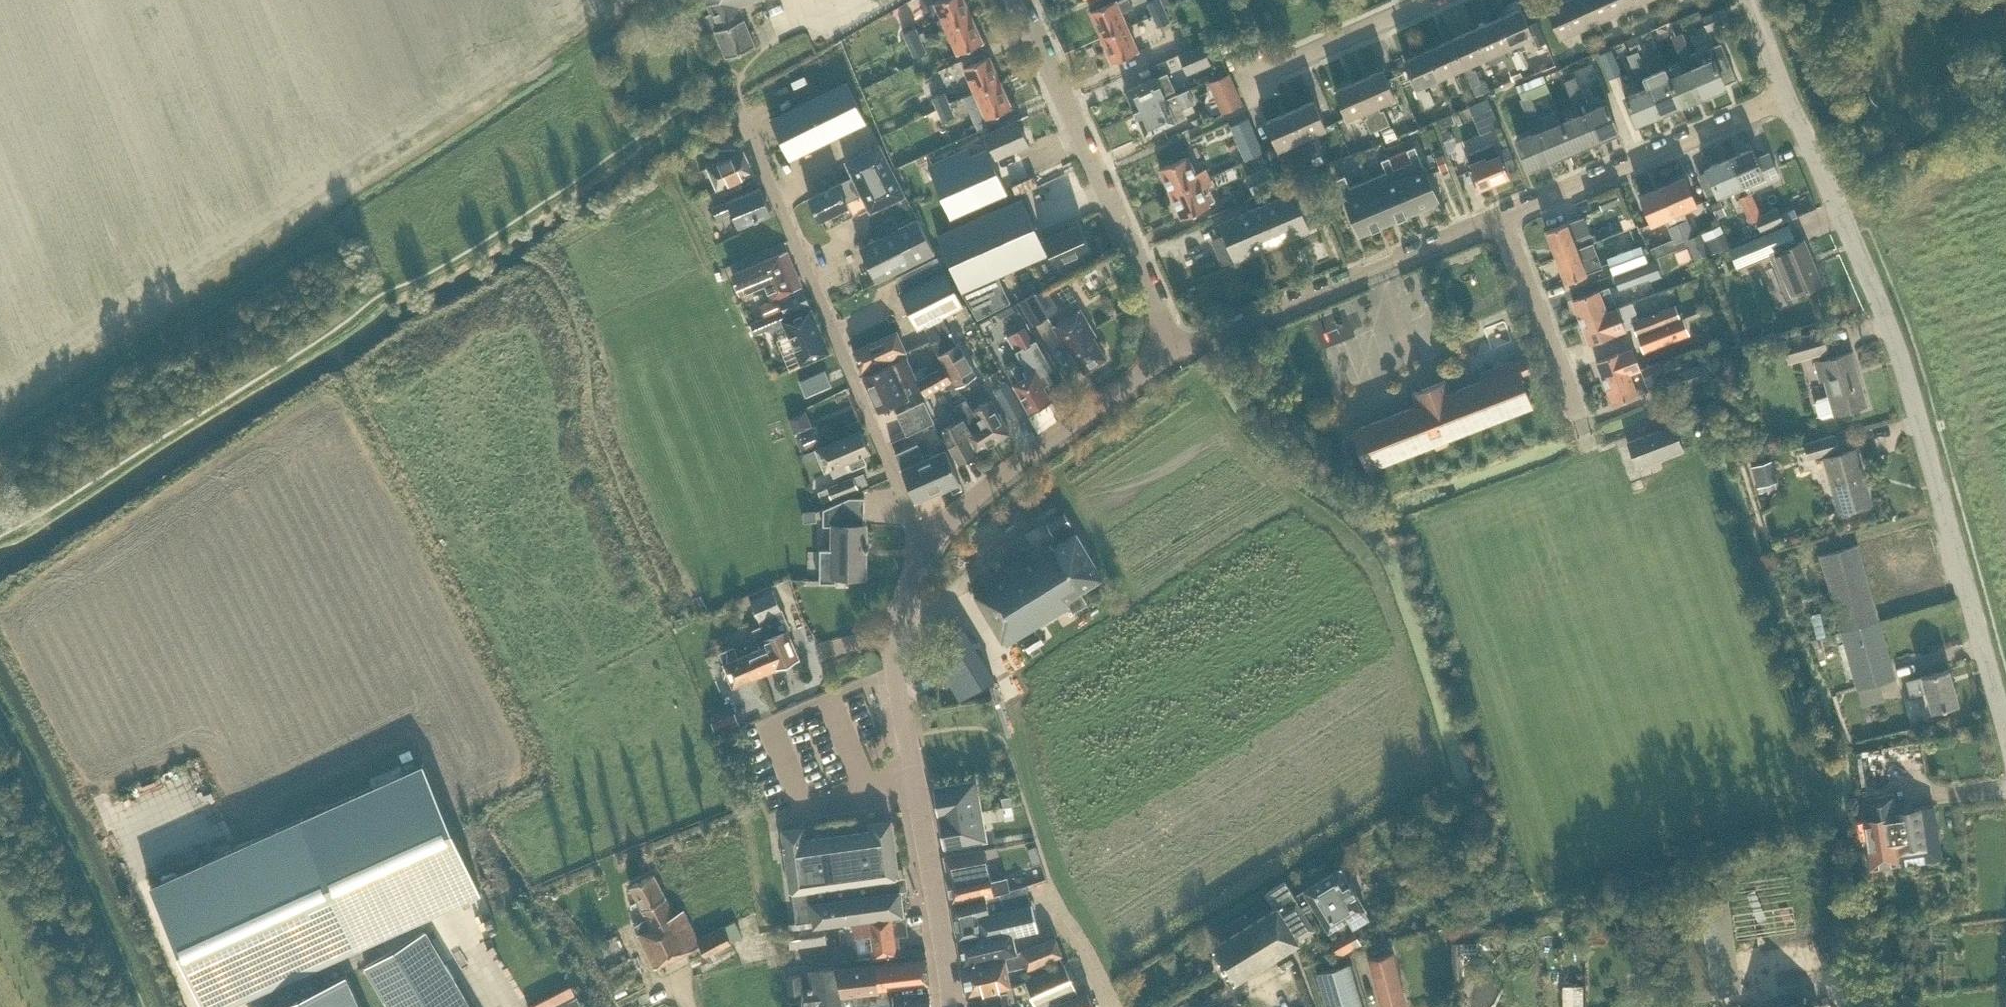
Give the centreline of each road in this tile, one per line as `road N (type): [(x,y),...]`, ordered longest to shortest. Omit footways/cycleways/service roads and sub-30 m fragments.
road 1 (residential): [(2005,725),(1894,333),(1790,97)]
road 2 (residential): [(922,550),(743,113)]
road 3 (residential): [(952,1006),(897,671),(922,550)]
road 4 (residential): [(1173,354),(1020,0)]
road 5 (residential): [(1173,354),(1503,217)]
road 6 (residential): [(922,550),(1045,446),(1173,354)]
road 7 (residential): [(1503,217),(1790,97)]
road 8 (residential): [(1588,440),(1503,217)]
road 9 (residential): [(1259,73),(1429,0)]
road 10 (residential): [(1111,1006),(1051,886)]

